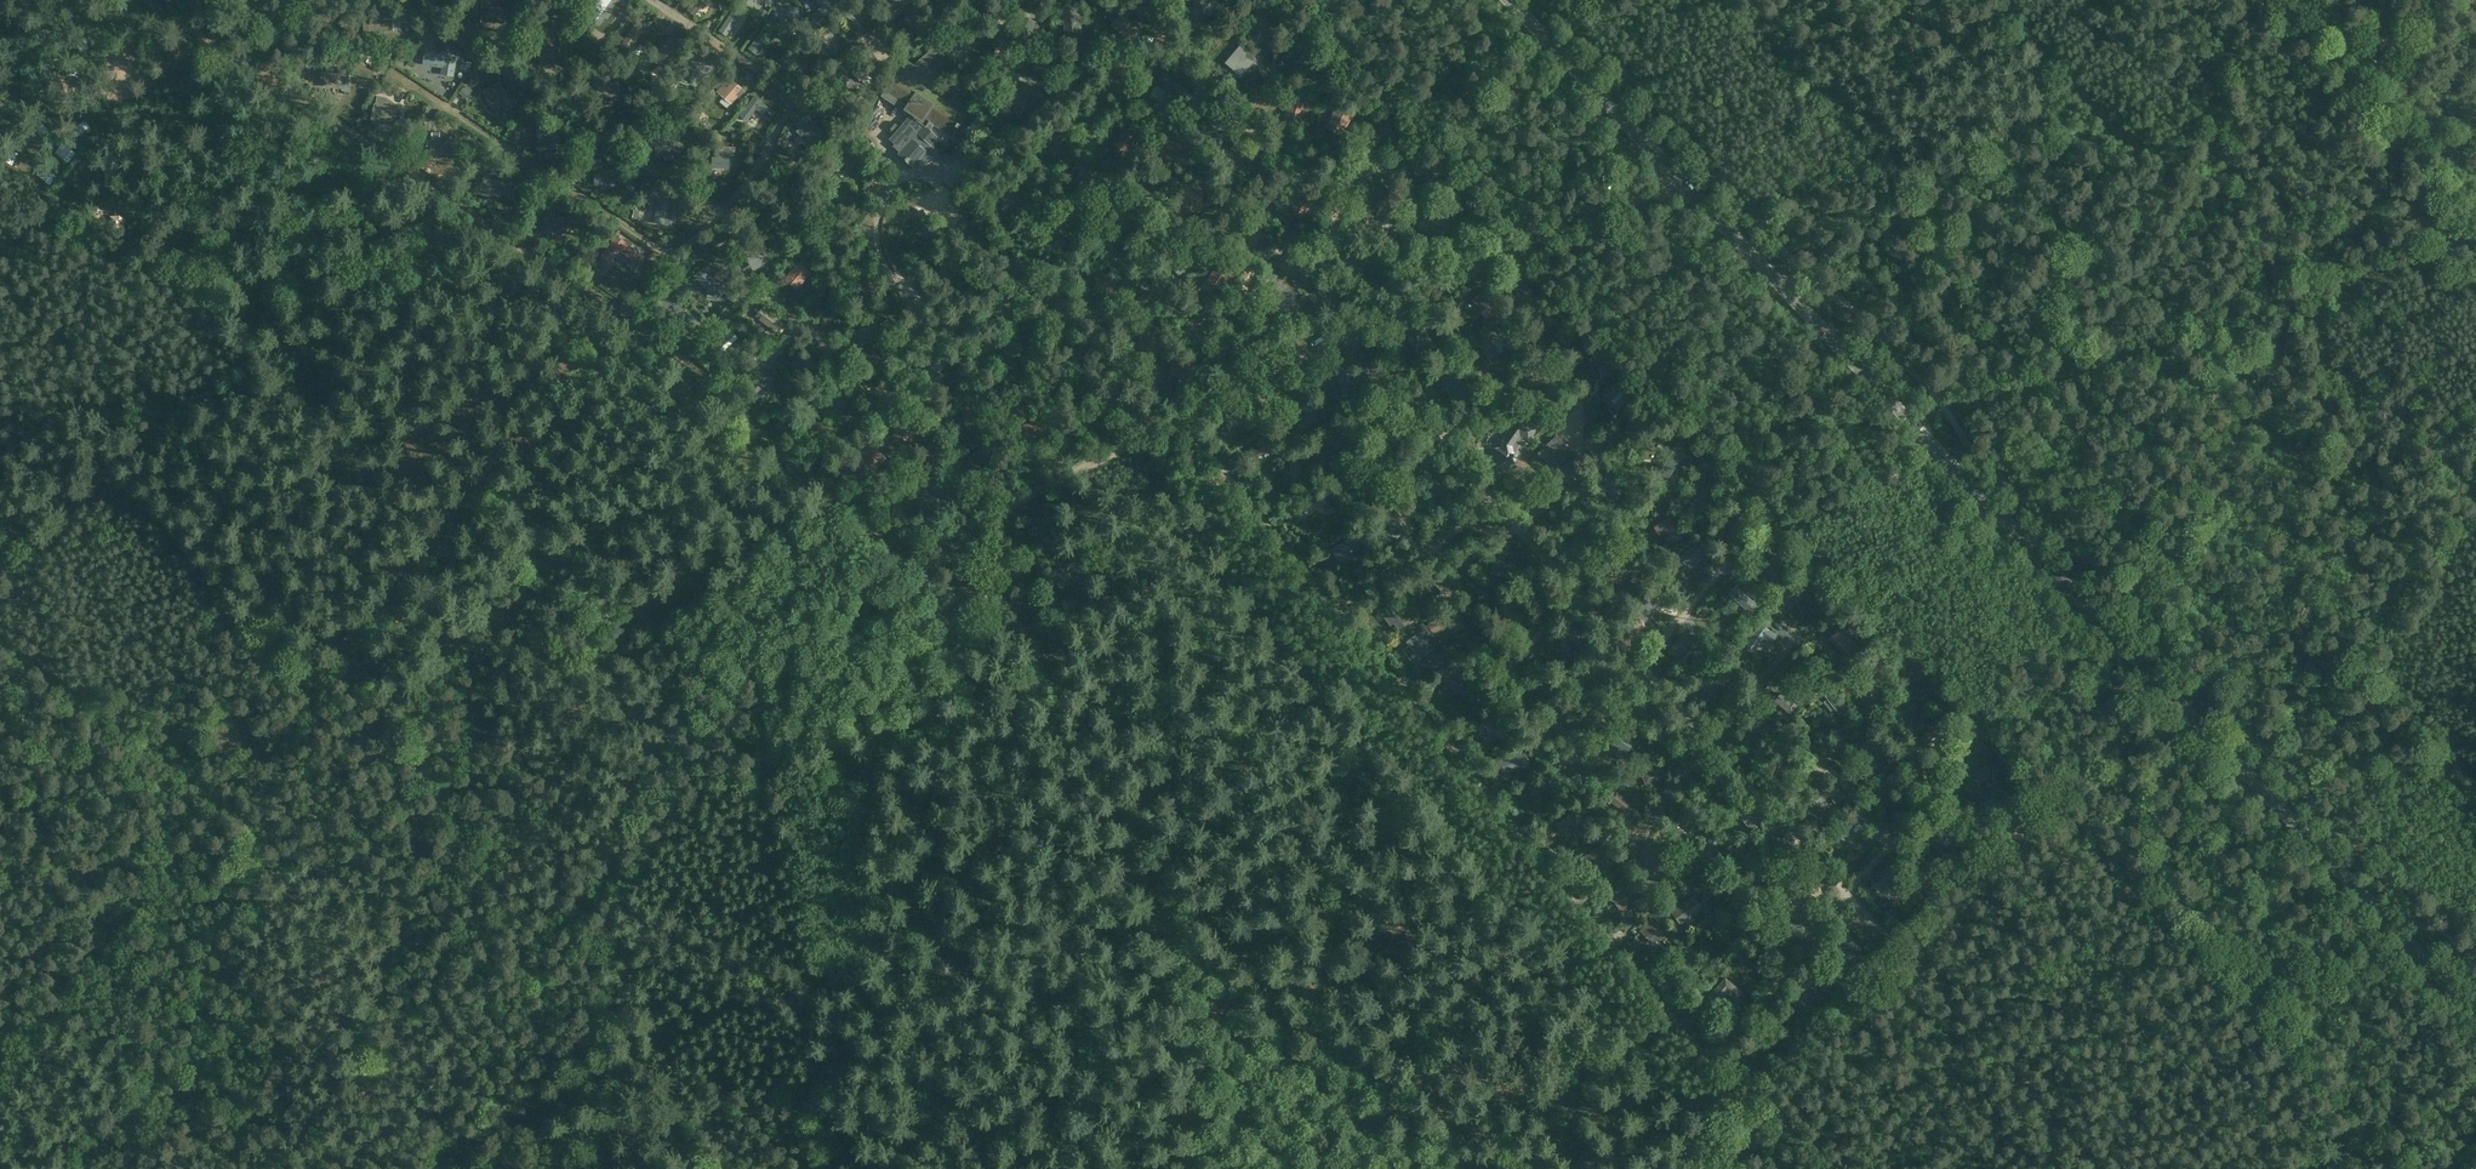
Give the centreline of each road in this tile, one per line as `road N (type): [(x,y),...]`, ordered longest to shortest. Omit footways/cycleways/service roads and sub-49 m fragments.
road 1 (tertiary): [(2475,1006),(1515,0)]
road 2 (track): [(1919,963),(2059,803),(1298,0)]
road 3 (track): [(903,559),(584,292),(145,0)]
road 4 (track): [(1183,412),(1760,1123)]
road 5 (track): [(1017,501),(761,640),(732,681),(521,1082)]
road 6 (track): [(1517,1168),(1068,569)]
road 7 (track): [(1017,501),(1068,569),(1155,837),(1183,1138)]
road 8 (track): [(306,663),(584,292)]
road 9 (track): [(1997,0),(2286,300)]
road 10 (track): [(42,548),(106,465),(118,465),(232,610),(306,663)]
road 11 (track): [(2331,1084),(2059,803)]
road 12 (track): [(2286,300),(2475,501)]
road 13 (track): [(1760,1123),(1919,963)]
road 14 (track): [(1183,412),(1017,501)]
road 15 (track): [(116,933),(225,791)]
road 16 (track): [(0,1068),(116,933)]
road 17 (track): [(225,791),(321,676)]

